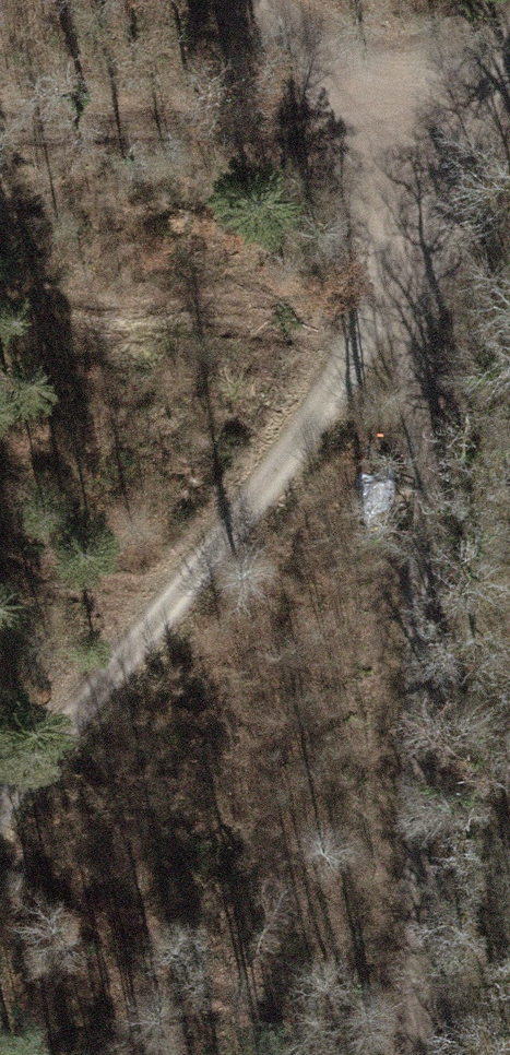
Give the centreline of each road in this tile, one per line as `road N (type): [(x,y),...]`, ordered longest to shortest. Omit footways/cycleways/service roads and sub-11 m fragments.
road 1 (track): [(421,285),(419,1054)]
road 2 (track): [(421,285),(0,811)]
road 3 (track): [(0,116),(254,125),(375,116)]
road 4 (track): [(266,0),(308,57),(375,116),(455,154)]
road 5 (track): [(455,154),(421,285)]

